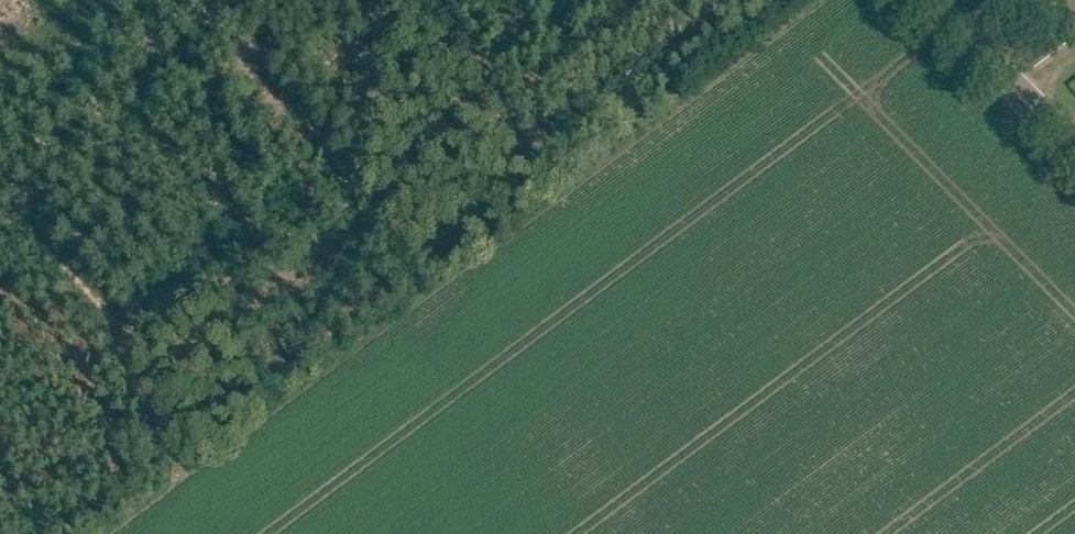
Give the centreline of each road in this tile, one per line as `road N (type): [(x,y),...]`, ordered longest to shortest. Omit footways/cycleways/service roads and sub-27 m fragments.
road 1 (unclassified): [(1074,141),(936,0)]

